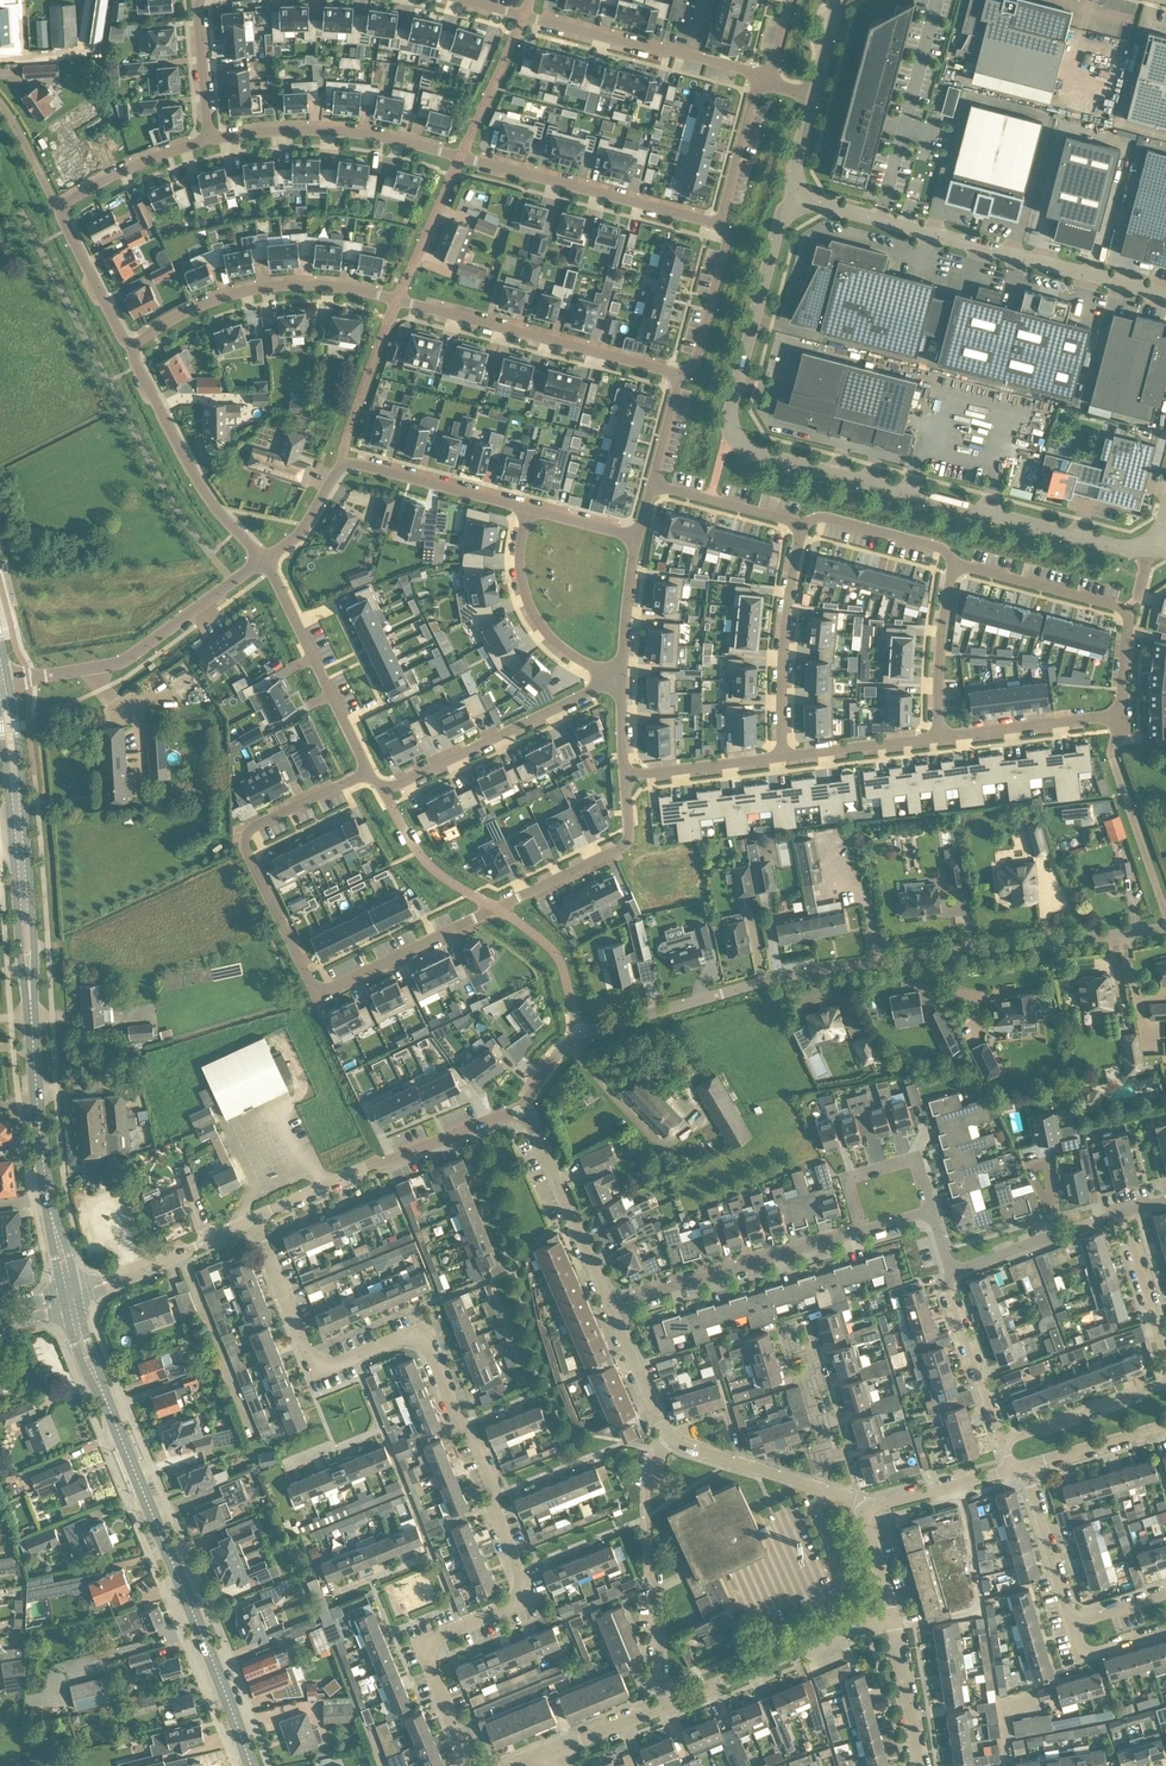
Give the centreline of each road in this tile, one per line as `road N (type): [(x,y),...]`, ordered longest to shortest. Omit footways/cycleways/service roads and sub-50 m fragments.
road 1 (residential): [(471,1765),(429,1652),(439,1635),(514,1606),(524,1583),(463,1422),(423,1338),(308,1354),(252,1224)]
road 2 (residential): [(624,778),(629,843),(318,986),(245,835),(366,772)]
road 3 (residential): [(519,1109),(579,1035),(802,971),(1165,925)]
road 4 (unclassified): [(1150,550),(747,449),(734,435),(734,411),(788,196)]
road 5 (residential): [(132,347),(226,295),(293,282),(346,286),(680,374)]
road 6 (residential): [(721,223),(373,135),(292,129),(209,138)]
road 7 (tertiary): [(251,1765),(106,1402)]
road 8 (residential): [(1165,298),(788,196)]
road 9 (residential): [(763,81),(677,51),(468,0)]
road 10 (residential): [(252,1224),(519,1109)]
road 11 (residential): [(9,682),(123,661),(264,559)]
road 12 (residential): [(383,791),(623,677)]
road 13 (residential): [(611,1306),(861,1231)]
road 14 (unclassified): [(264,559),(210,498),(132,347)]
road 15 (residential): [(668,1704),(892,1615)]
road 16 (residential): [(798,519),(781,647),(781,757)]
road 17 (residential): [(366,772),(264,559)]
road 18 (tertiary): [(49,1203),(30,982)]
road 19 (residential): [(623,677),(572,658),(540,627),(521,582),(530,509)]
road 20 (residential): [(611,1306),(519,1109)]
road 21 (residential): [(530,509),(344,464)]
road 22 (residential): [(1133,607),(948,559)]
road 23 (residential): [(1122,718),(935,737)]
road 24 (residential): [(950,1276),(1124,1209)]
road 25 (residential): [(948,559),(935,737)]
road 26 (residential): [(930,1213),(915,1161),(846,1181),(861,1231)]
road 27 (residential): [(1004,1442),(949,1293),(950,1276)]
road 28 (residential): [(1165,1385),(1004,1442)]
road 29 (residential): [(1024,1465),(1072,1624)]
road 30 (residential): [(209,138),(58,206)]
road 31 (residential): [(817,1487),(827,1454),(792,1328)]
road 32 (residential): [(721,223),(728,238),(694,366),(680,374)]
road 33 (unclassified): [(132,347),(58,206)]
road 34 (residential): [(781,757),(624,778)]
road 35 (residential): [(1165,1362),(1124,1209)]
road 36 (residential): [(817,1487),(670,1435)]
road 37 (residential): [(935,737),(781,757)]
road 38 (residential): [(1115,762),(1165,909)]
road 39 (residential): [(948,559),(798,519)]
road 40 (residential): [(920,1765),(892,1615)]
road 41 (residential): [(111,1280),(252,1224)]
road 42 (residential): [(798,519),(653,481)]
road 43 (residential): [(868,1510),(1012,1469)]
road 44 (residential): [(763,81),(721,223)]
road 45 (residential): [(1024,1465),(1165,1425)]
road 46 (residential): [(670,1435),(611,1306)]
road 47 (residential): [(636,538),(623,677)]
road 48 (residential): [(209,138),(194,0)]
road 49 (residential): [(668,1704),(652,1574)]
road 50 (residential): [(264,559),(303,529),(344,464)]
road 51 (tertiary): [(15,806),(9,682)]
road 52 (residential): [(554,1752),(668,1704)]
road 53 (residential): [(1072,1624),(1081,1656),(1165,1631)]

